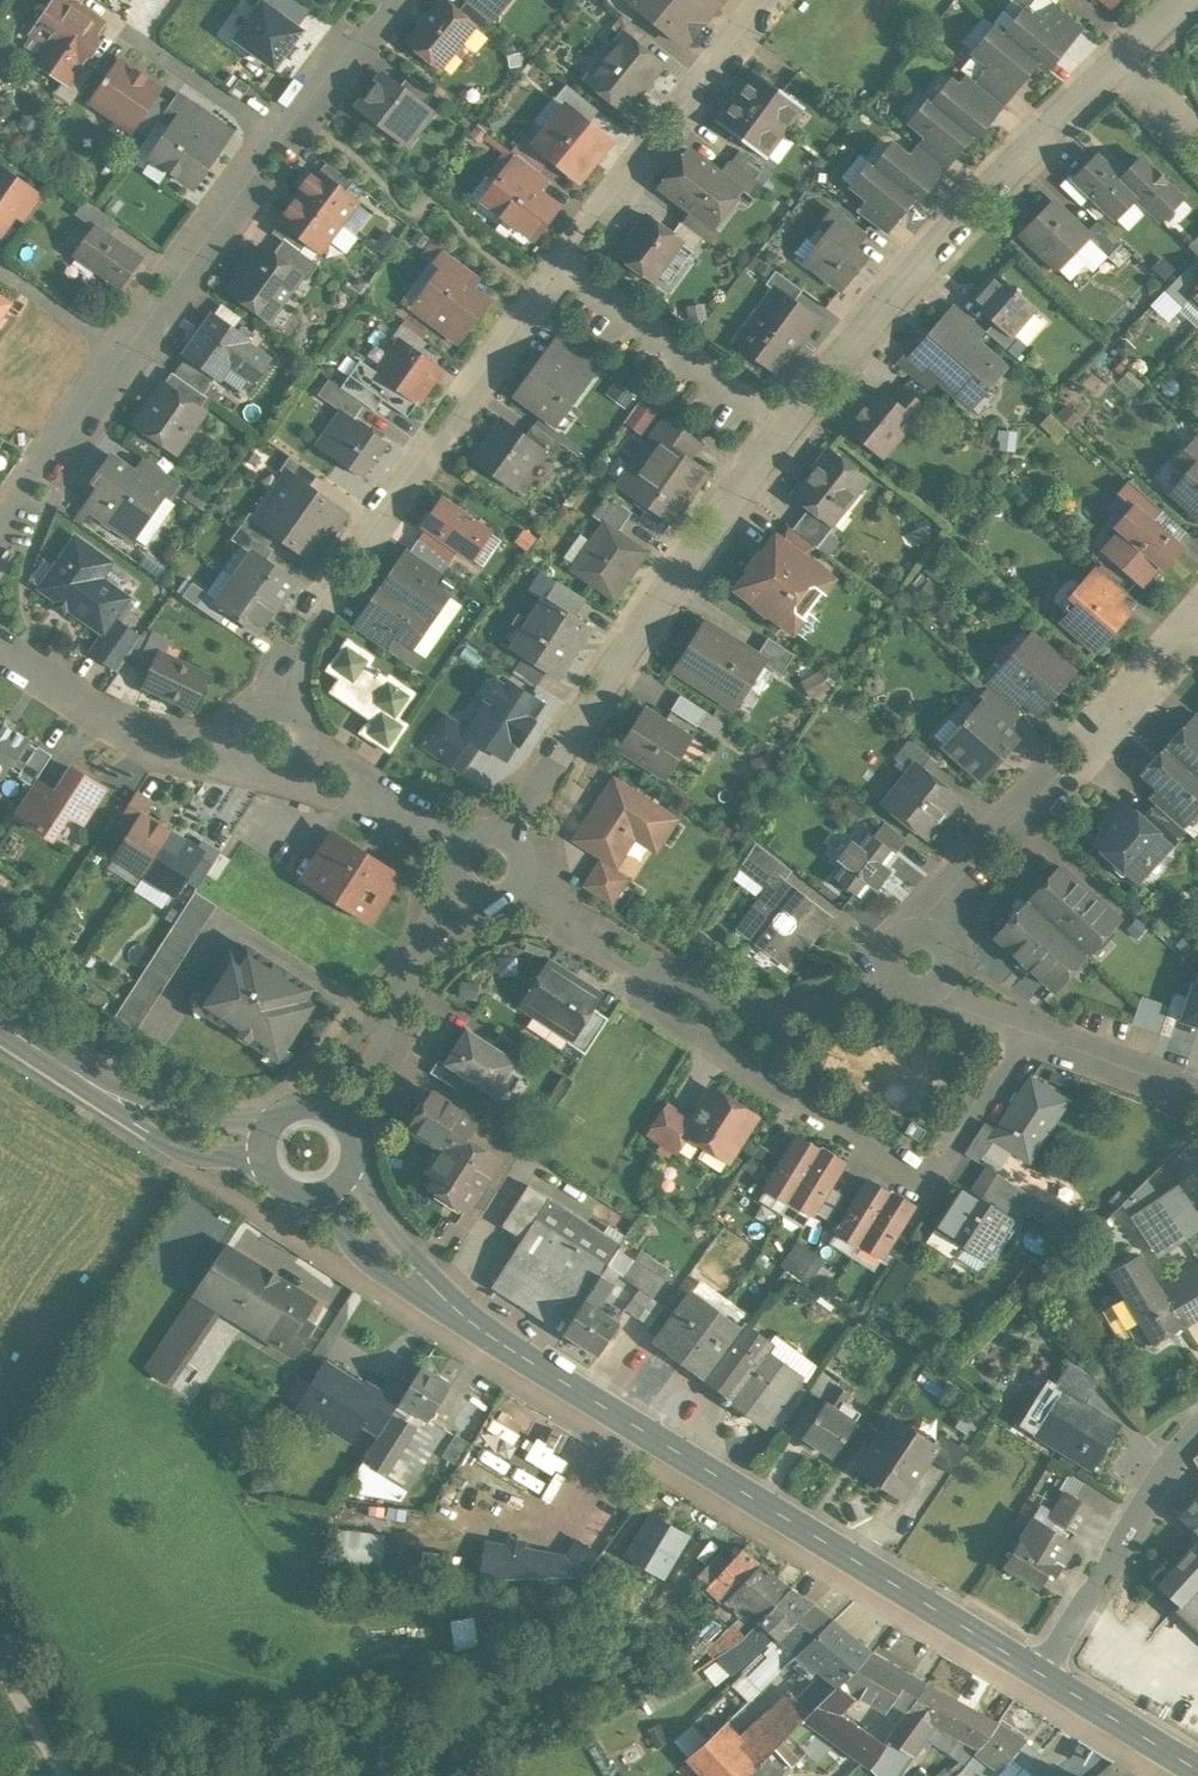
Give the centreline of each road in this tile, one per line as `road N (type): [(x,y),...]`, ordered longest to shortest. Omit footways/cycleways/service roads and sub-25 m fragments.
road 1 (secondary): [(440,1295),(580,1394),(1038,1671)]
road 2 (residential): [(664,976),(644,1007),(936,1186),(1034,1036)]
road 3 (residential): [(280,707),(293,656),(334,582),(565,267)]
road 4 (residential): [(790,431),(514,843)]
road 5 (residential): [(1117,63),(976,201),(790,431)]
road 6 (residential): [(1197,632),(1173,634),(1101,716),(1103,741),(1033,824),(988,837),(932,899),(921,929)]
road 7 (residential): [(565,267),(774,0)]
road 8 (residential): [(1038,1671),(1146,1493),(1197,1426)]
road 9 (residential): [(565,267),(790,431)]
road 10 (residential): [(277,133),(135,360)]
road 11 (residential): [(239,742),(154,737),(94,712),(0,652)]
road 12 (residential): [(664,976),(763,1012),(801,1010),(886,979)]
road 13 (residential): [(135,360),(106,374),(0,536)]
road 14 (residential): [(116,24),(277,133)]
road 15 (residential): [(300,757),(384,809),(468,843)]
road 16 (secondary): [(1038,1671),(1197,1770)]
road 17 (residential): [(395,0),(329,87),(277,133)]
road 18 (residential): [(1034,1036),(1197,1098)]
road 19 (secondary): [(107,1093),(175,1147),(260,1161)]
road 20 (residential): [(515,889),(664,976)]
road 21 (residential): [(0,268),(135,360)]
road 22 (secondary): [(324,1194),(363,1259),(400,1285),(440,1295)]
road 23 (secondary): [(262,1129),(107,1093)]
road 24 (secondary): [(440,1295),(354,1163)]
road 25 (track): [(0,1654),(70,1775)]
road 26 (secondary): [(107,1093),(0,1026)]

